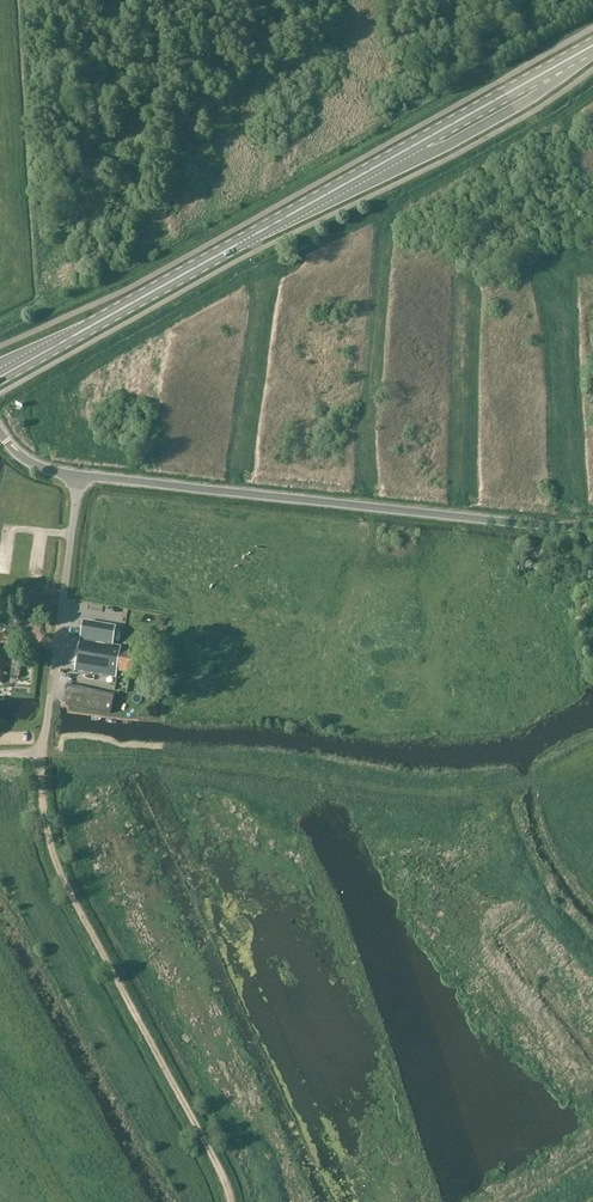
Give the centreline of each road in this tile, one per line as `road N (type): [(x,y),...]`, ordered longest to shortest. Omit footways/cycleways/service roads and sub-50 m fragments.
road 1 (primary): [(0,377),(592,46)]
road 2 (tertiary): [(592,527),(79,476)]
road 3 (track): [(230,1201),(65,884),(41,786)]
road 4 (unclassified): [(41,786),(79,476)]

